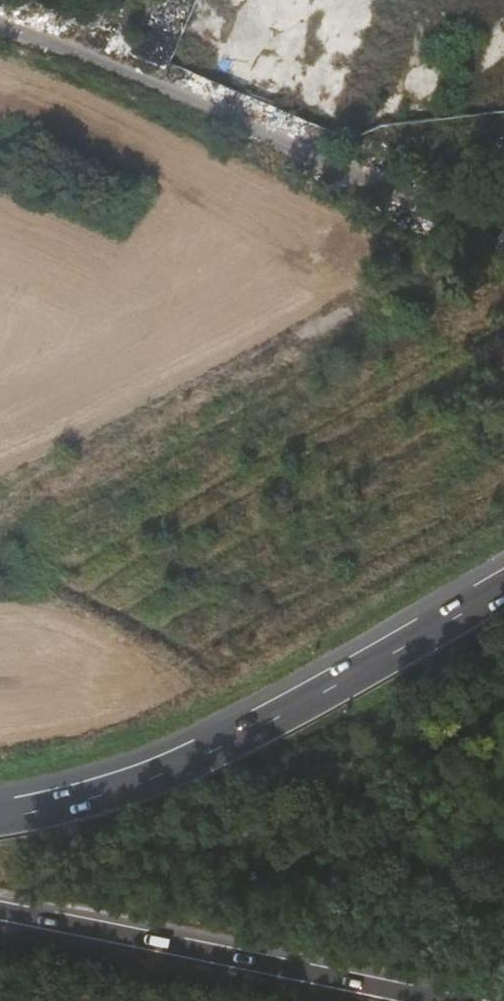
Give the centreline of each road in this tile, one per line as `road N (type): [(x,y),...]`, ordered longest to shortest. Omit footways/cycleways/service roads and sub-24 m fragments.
road 1 (motorway): [(503,593),(356,679),(153,778),(0,817)]
road 2 (unclassified): [(0,27),(105,62),(482,228)]
road 3 (track): [(387,289),(0,503)]
road 4 (motorway): [(429,1000),(0,913)]

